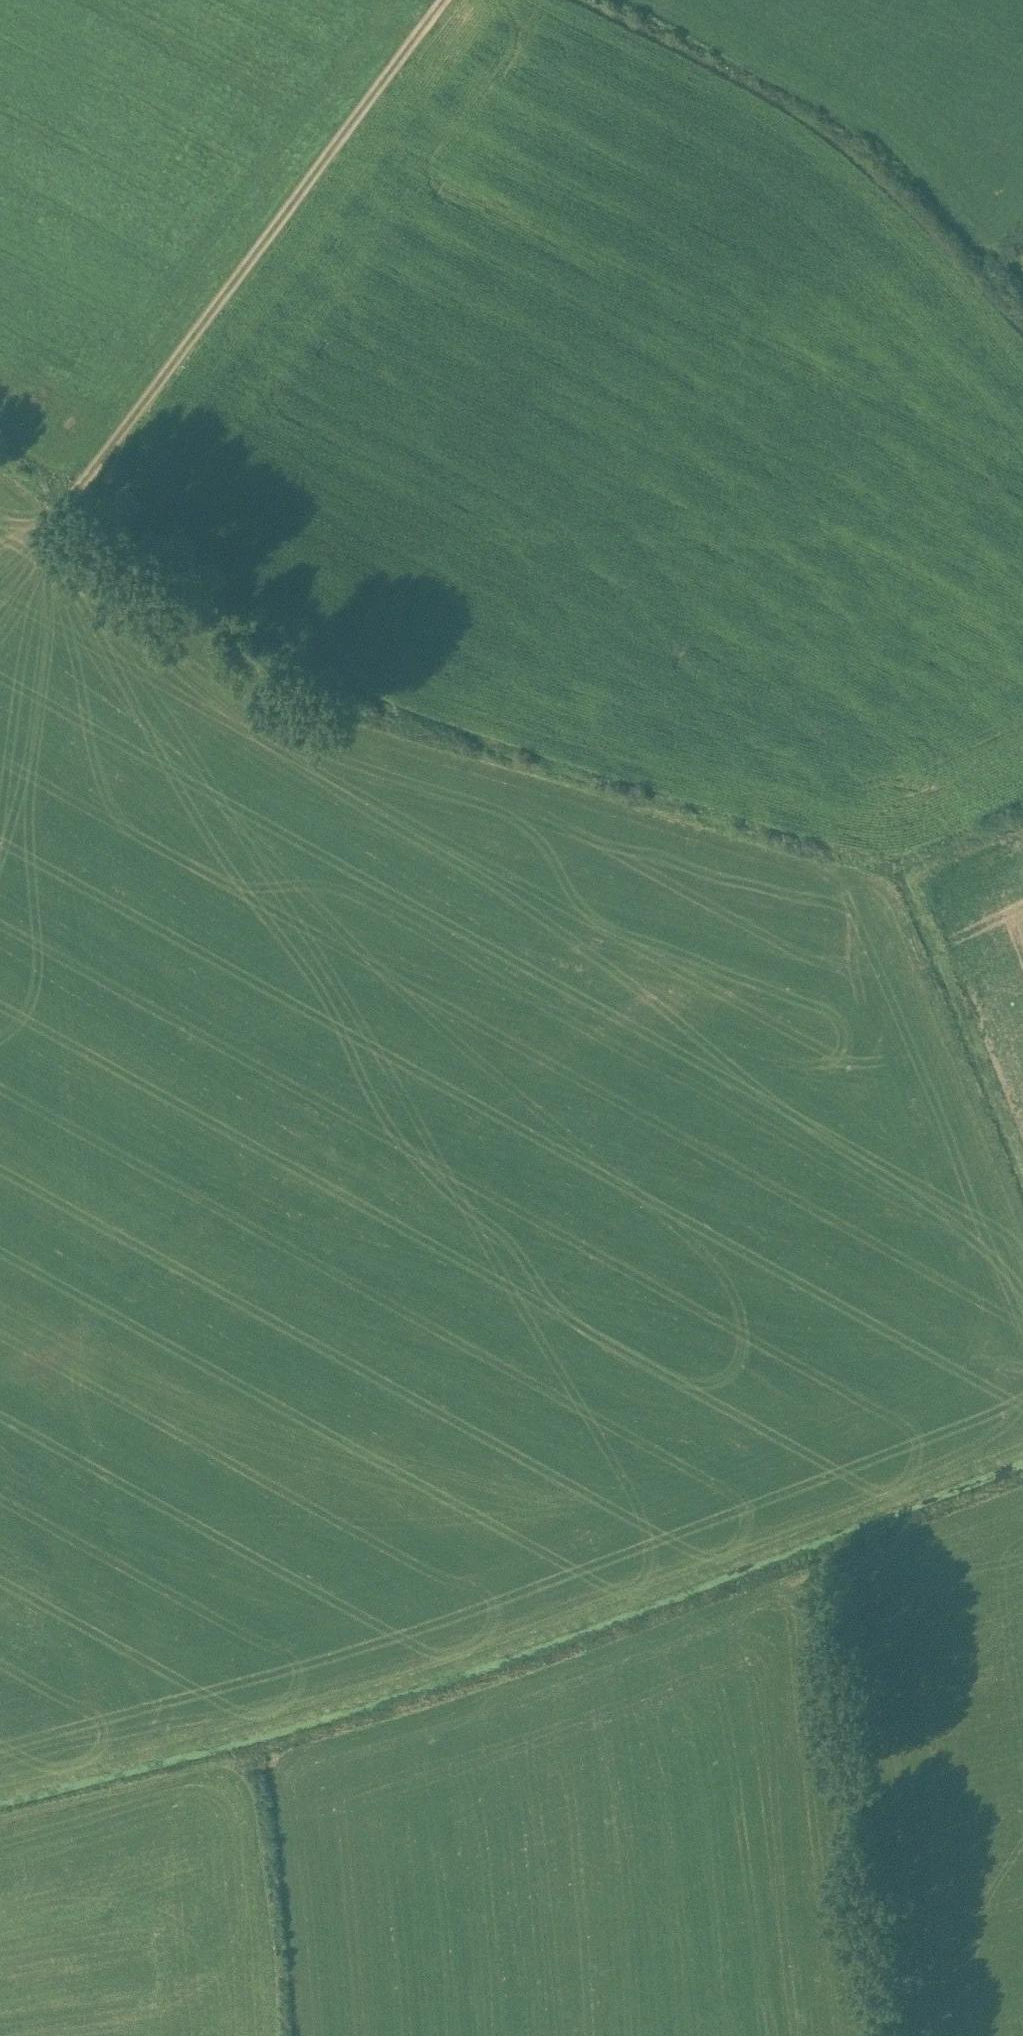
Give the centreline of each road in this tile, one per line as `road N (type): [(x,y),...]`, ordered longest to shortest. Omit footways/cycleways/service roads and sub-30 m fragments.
road 1 (track): [(443,0),(55,524)]

